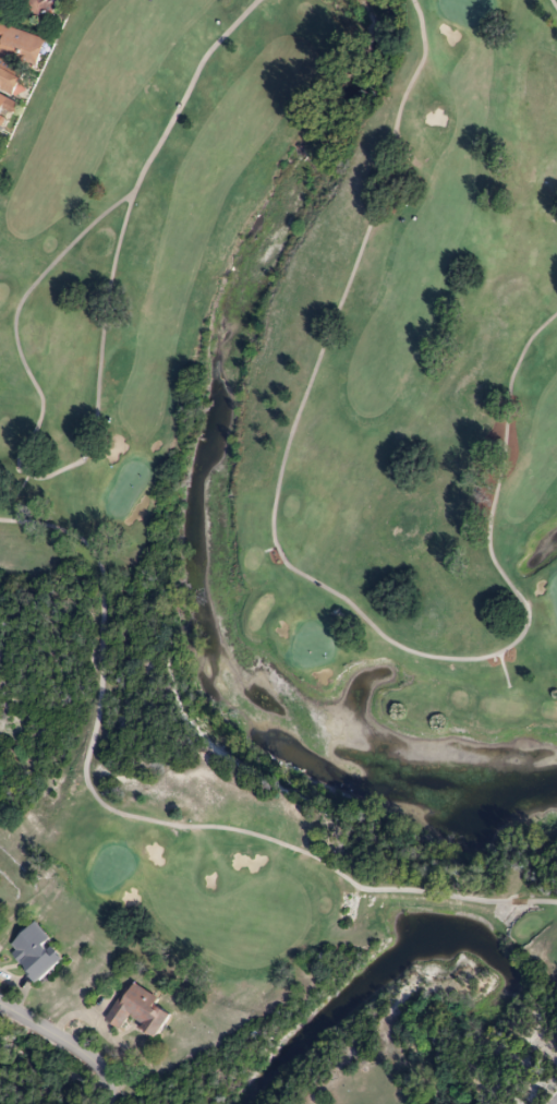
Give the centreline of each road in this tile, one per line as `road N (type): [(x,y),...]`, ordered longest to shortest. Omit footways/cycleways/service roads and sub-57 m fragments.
road 1 (residential): [(0,1006),(89,1058),(100,1072),(103,1103)]

